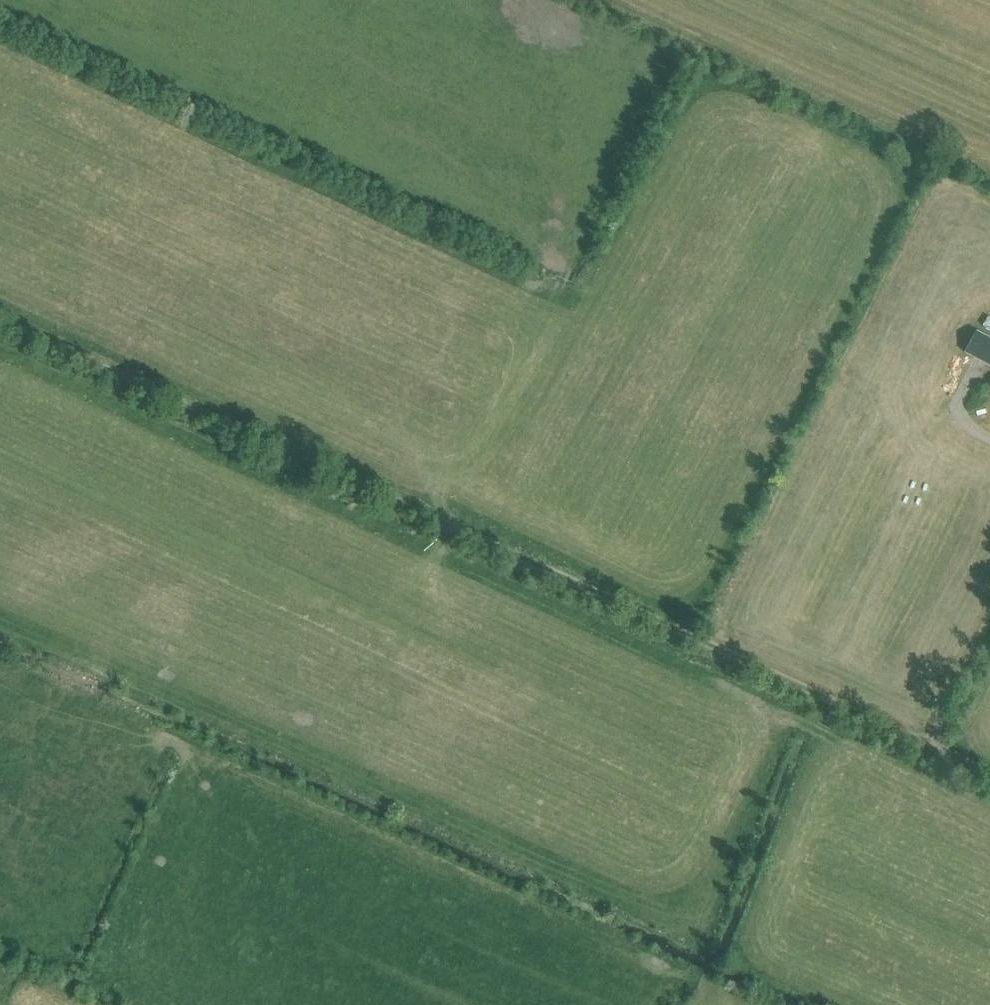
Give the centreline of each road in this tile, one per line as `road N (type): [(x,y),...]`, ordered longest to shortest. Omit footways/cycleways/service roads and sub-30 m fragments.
road 1 (track): [(0,319),(989,774)]

